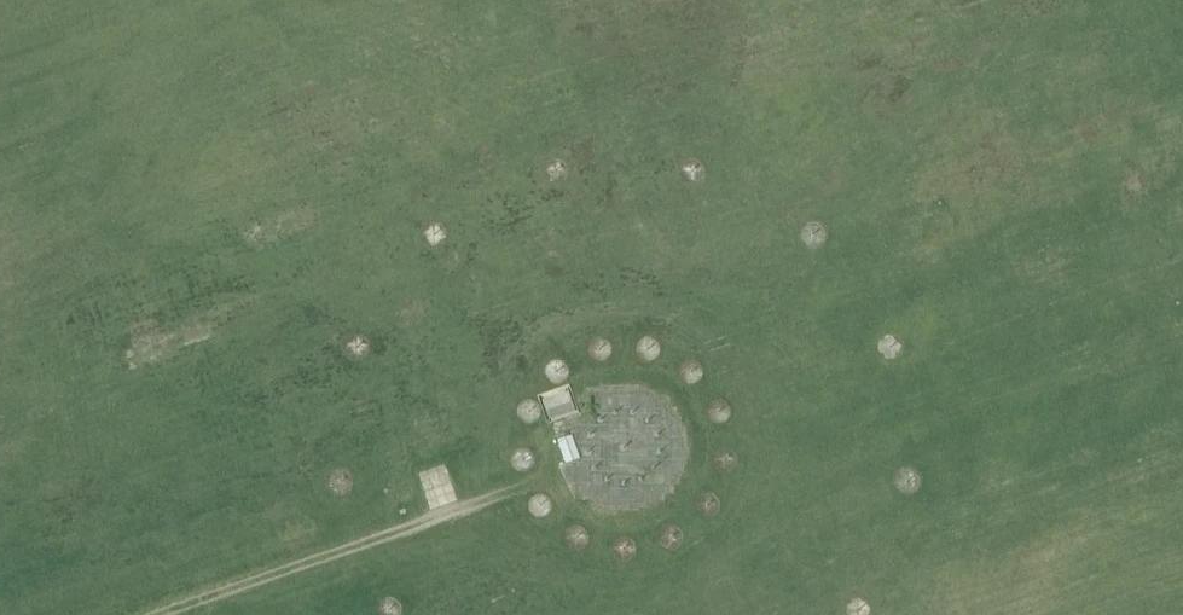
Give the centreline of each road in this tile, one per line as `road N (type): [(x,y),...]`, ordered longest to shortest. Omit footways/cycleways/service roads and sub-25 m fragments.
road 1 (track): [(156,614),(551,478)]

